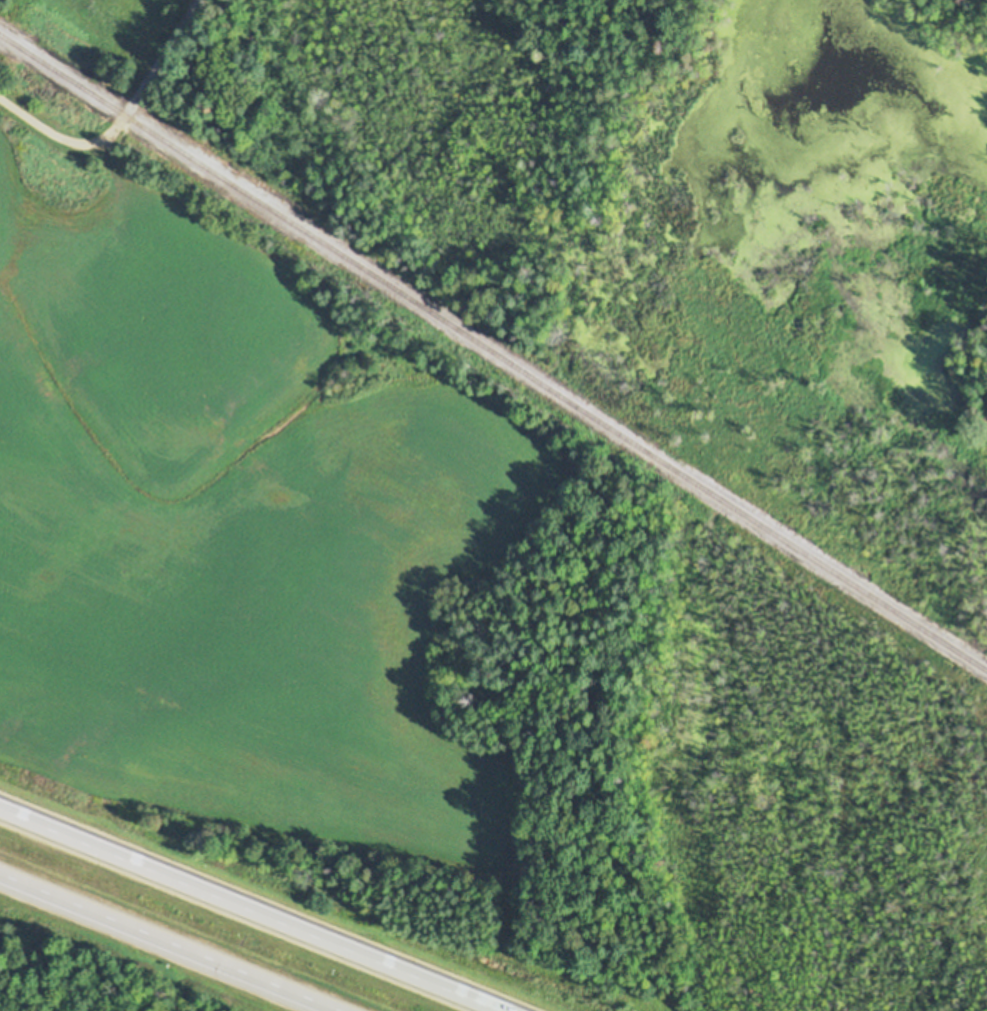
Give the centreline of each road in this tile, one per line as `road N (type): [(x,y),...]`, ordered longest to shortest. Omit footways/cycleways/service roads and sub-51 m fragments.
road 1 (motorway): [(503,1010),(0,809)]
road 2 (motorway): [(0,874),(336,1010)]
road 3 (residential): [(0,98),(62,140),(99,141),(128,116),(202,0)]

